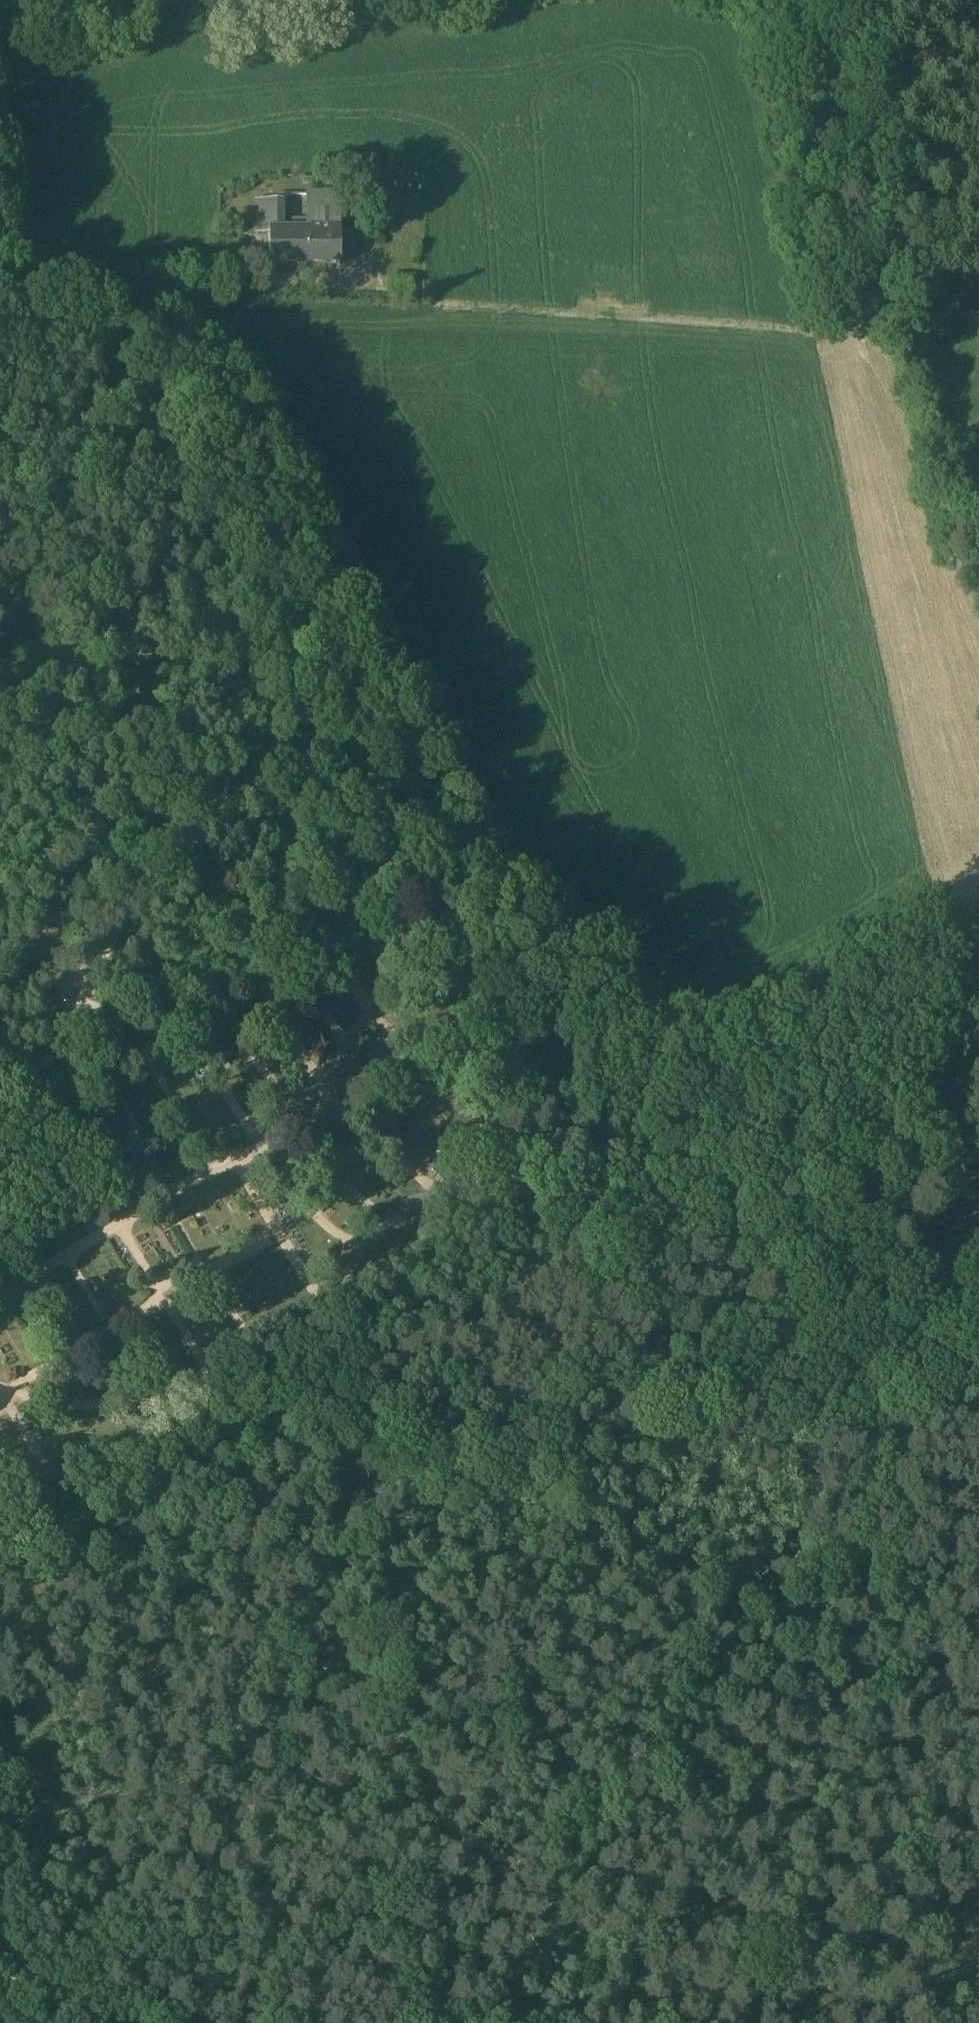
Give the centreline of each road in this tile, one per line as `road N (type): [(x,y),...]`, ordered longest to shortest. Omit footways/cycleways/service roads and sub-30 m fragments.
road 1 (track): [(0,1917),(104,1890),(260,1910),(353,1903),(459,1873),(676,1791),(796,1728),(895,1659),(978,1614)]
road 2 (unclassified): [(0,51),(160,8),(269,0)]

